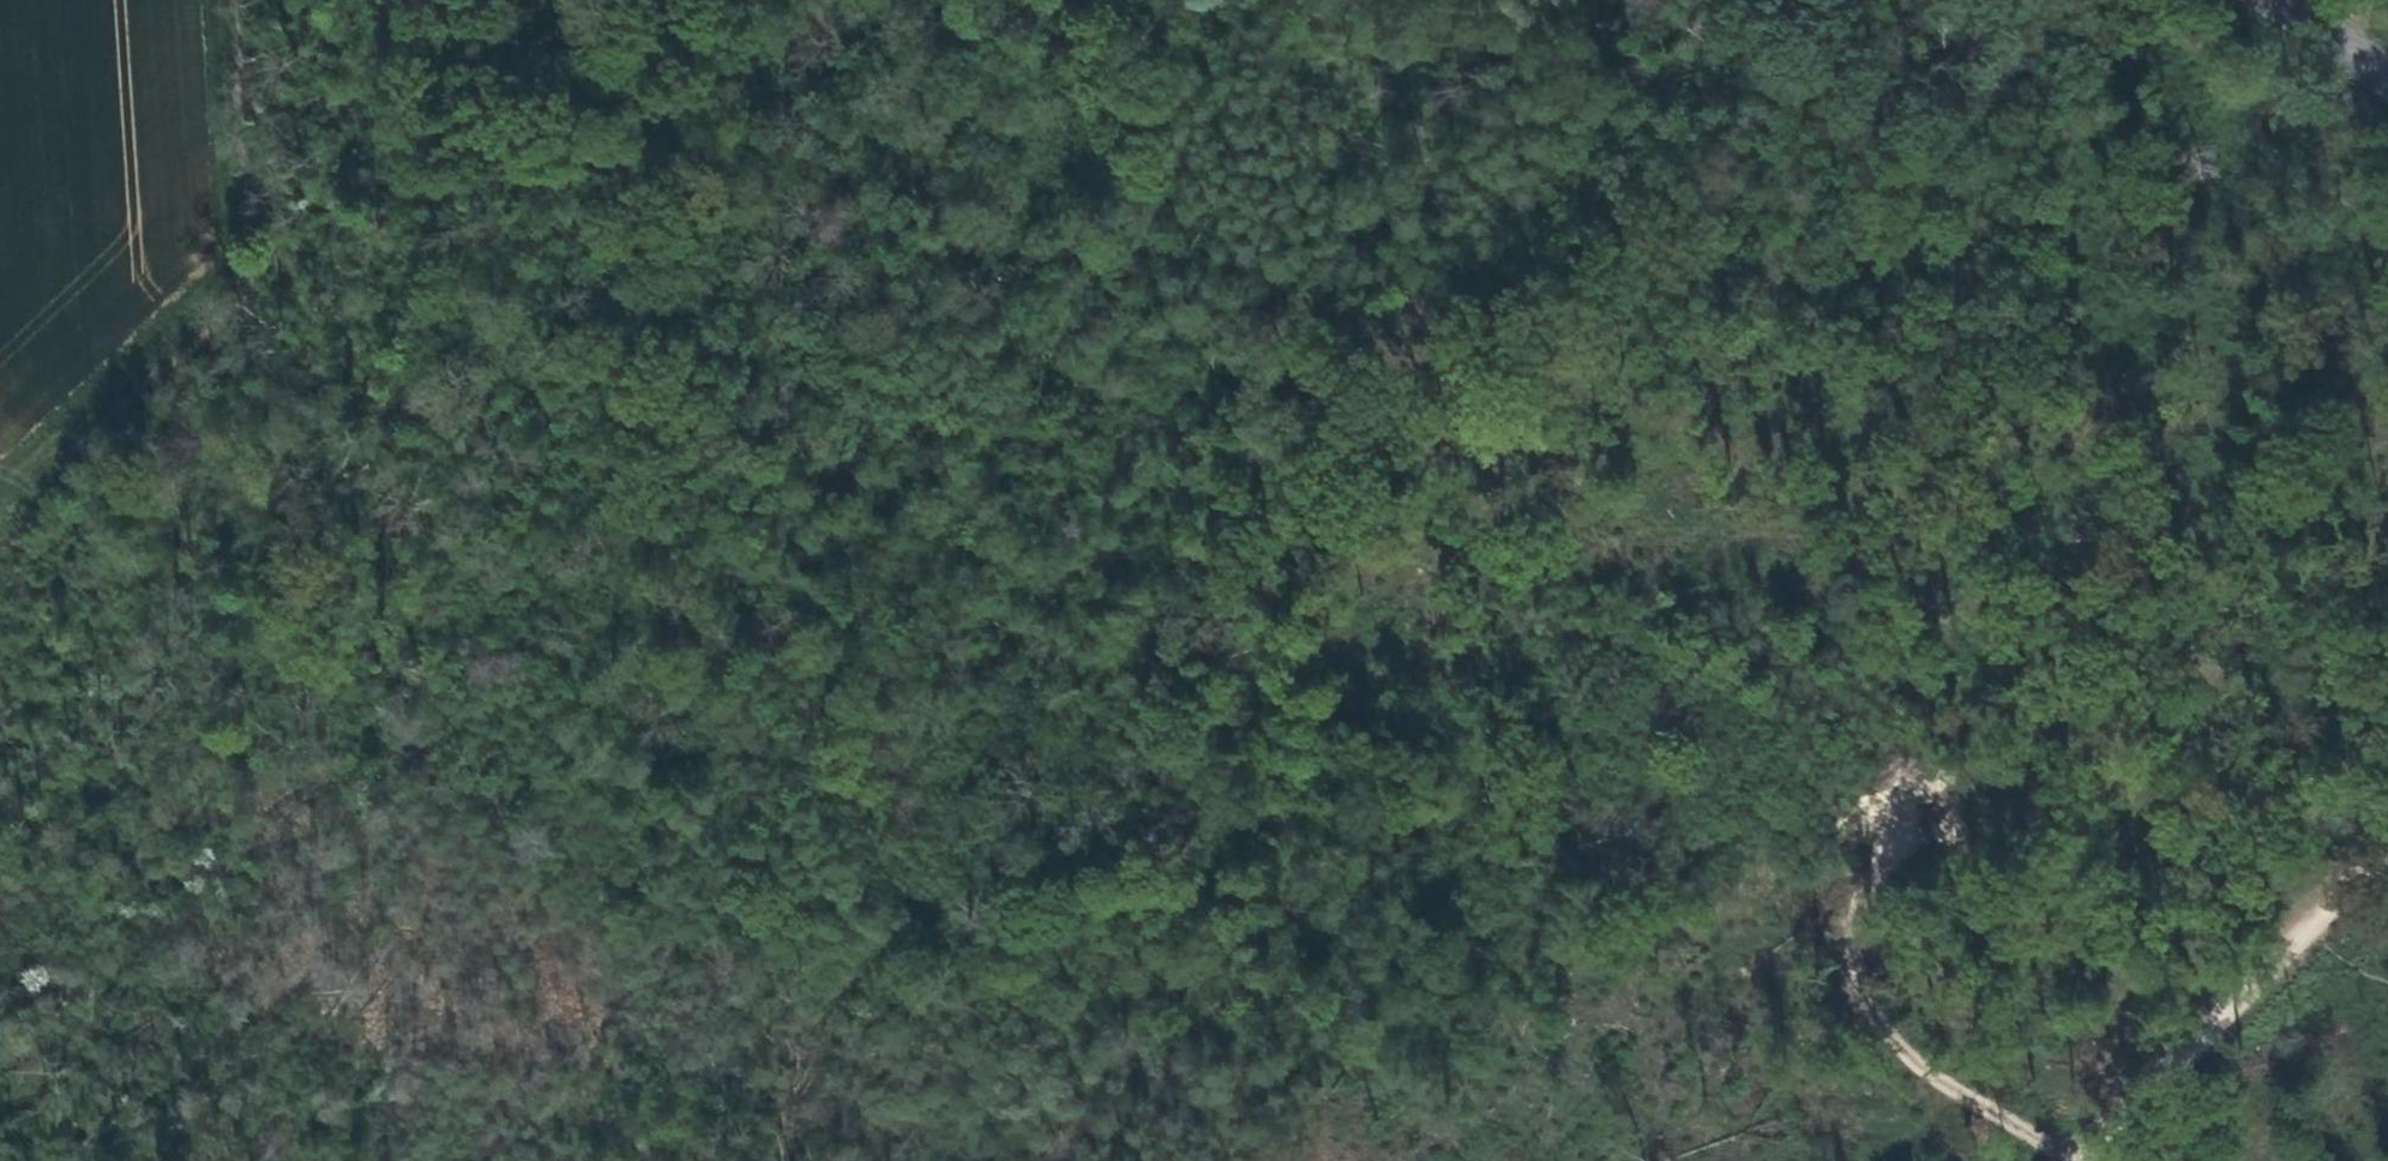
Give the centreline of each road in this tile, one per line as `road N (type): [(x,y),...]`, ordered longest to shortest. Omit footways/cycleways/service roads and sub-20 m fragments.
road 1 (track): [(2075,1160),(2387,851)]
road 2 (secondary): [(2283,0),(2387,73)]

